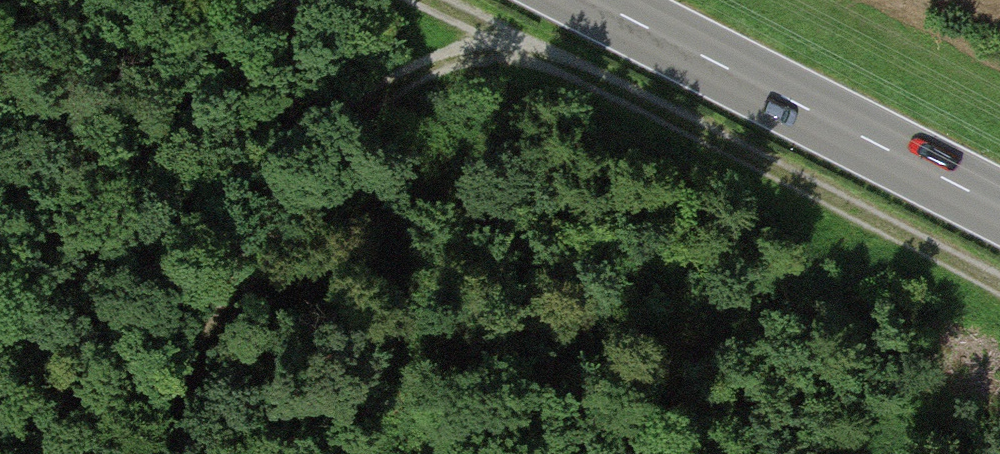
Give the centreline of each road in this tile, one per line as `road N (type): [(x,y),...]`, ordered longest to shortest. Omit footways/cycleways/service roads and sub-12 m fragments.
road 1 (track): [(999,287),(430,0)]
road 2 (track): [(208,453),(313,268),(454,150),(618,94)]
road 3 (primary): [(598,0),(999,204)]
road 4 (track): [(313,268),(315,24),(307,0)]

